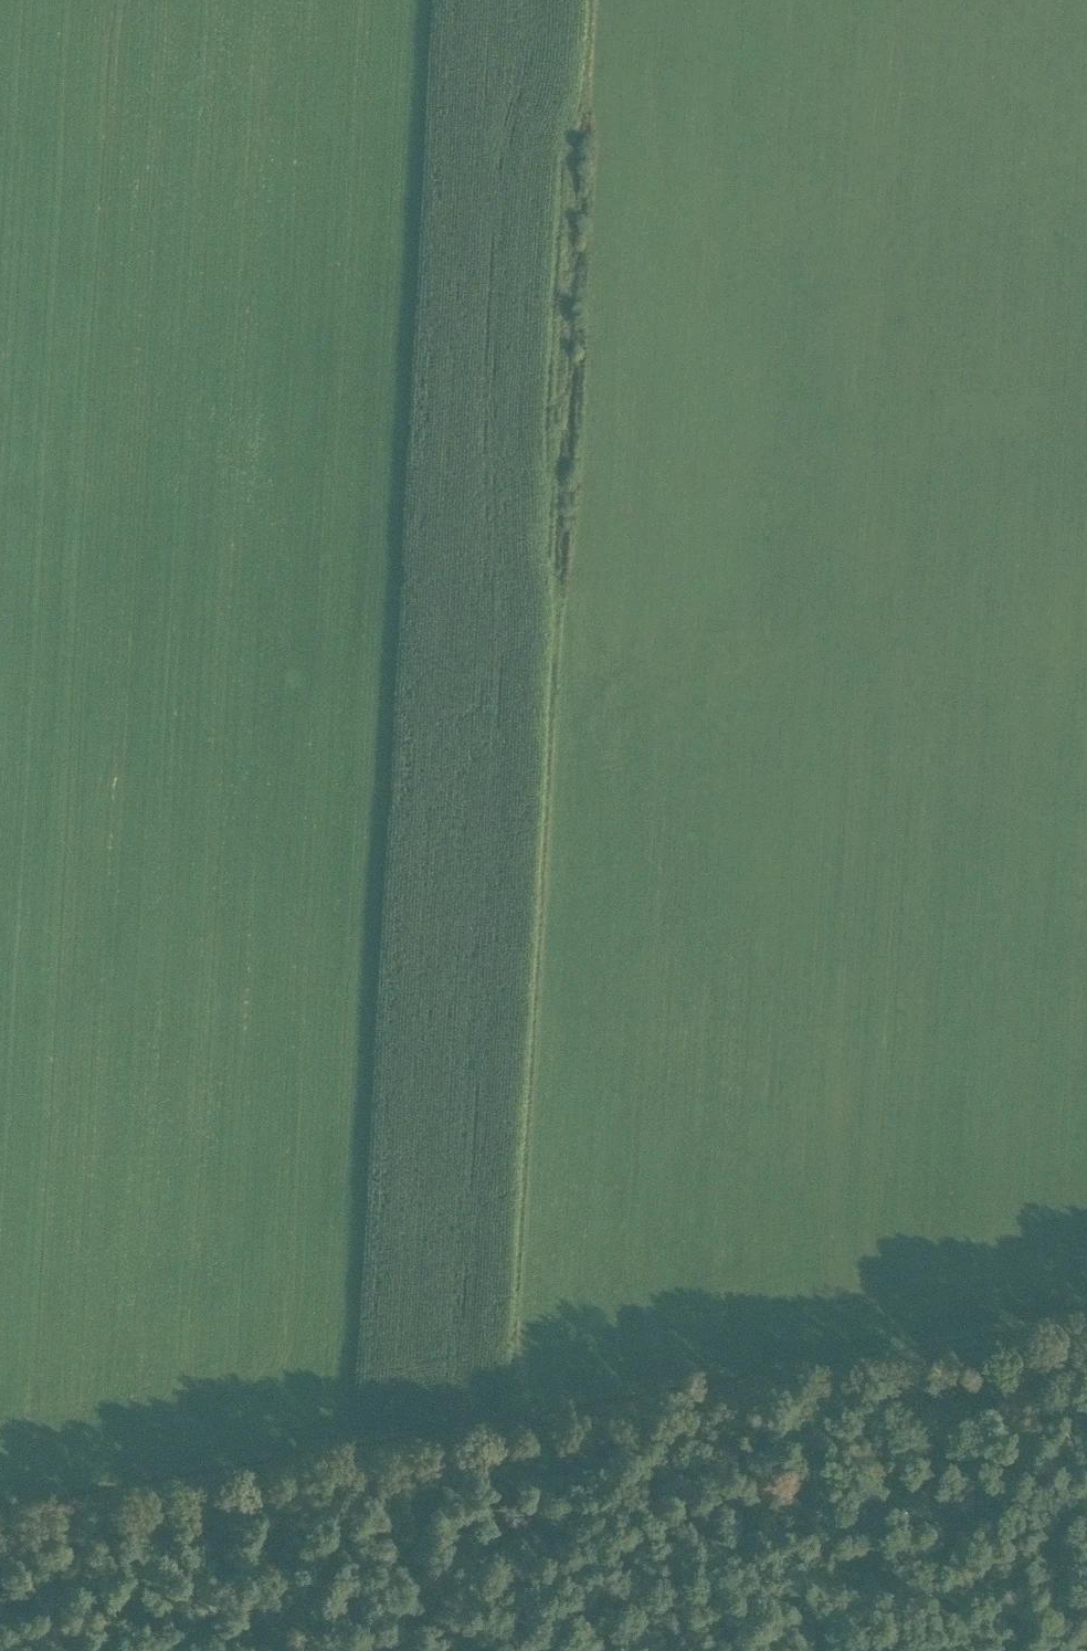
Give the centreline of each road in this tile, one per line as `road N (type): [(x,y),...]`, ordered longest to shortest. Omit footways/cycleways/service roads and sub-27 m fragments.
road 1 (track): [(1086,1336),(0,1522)]

